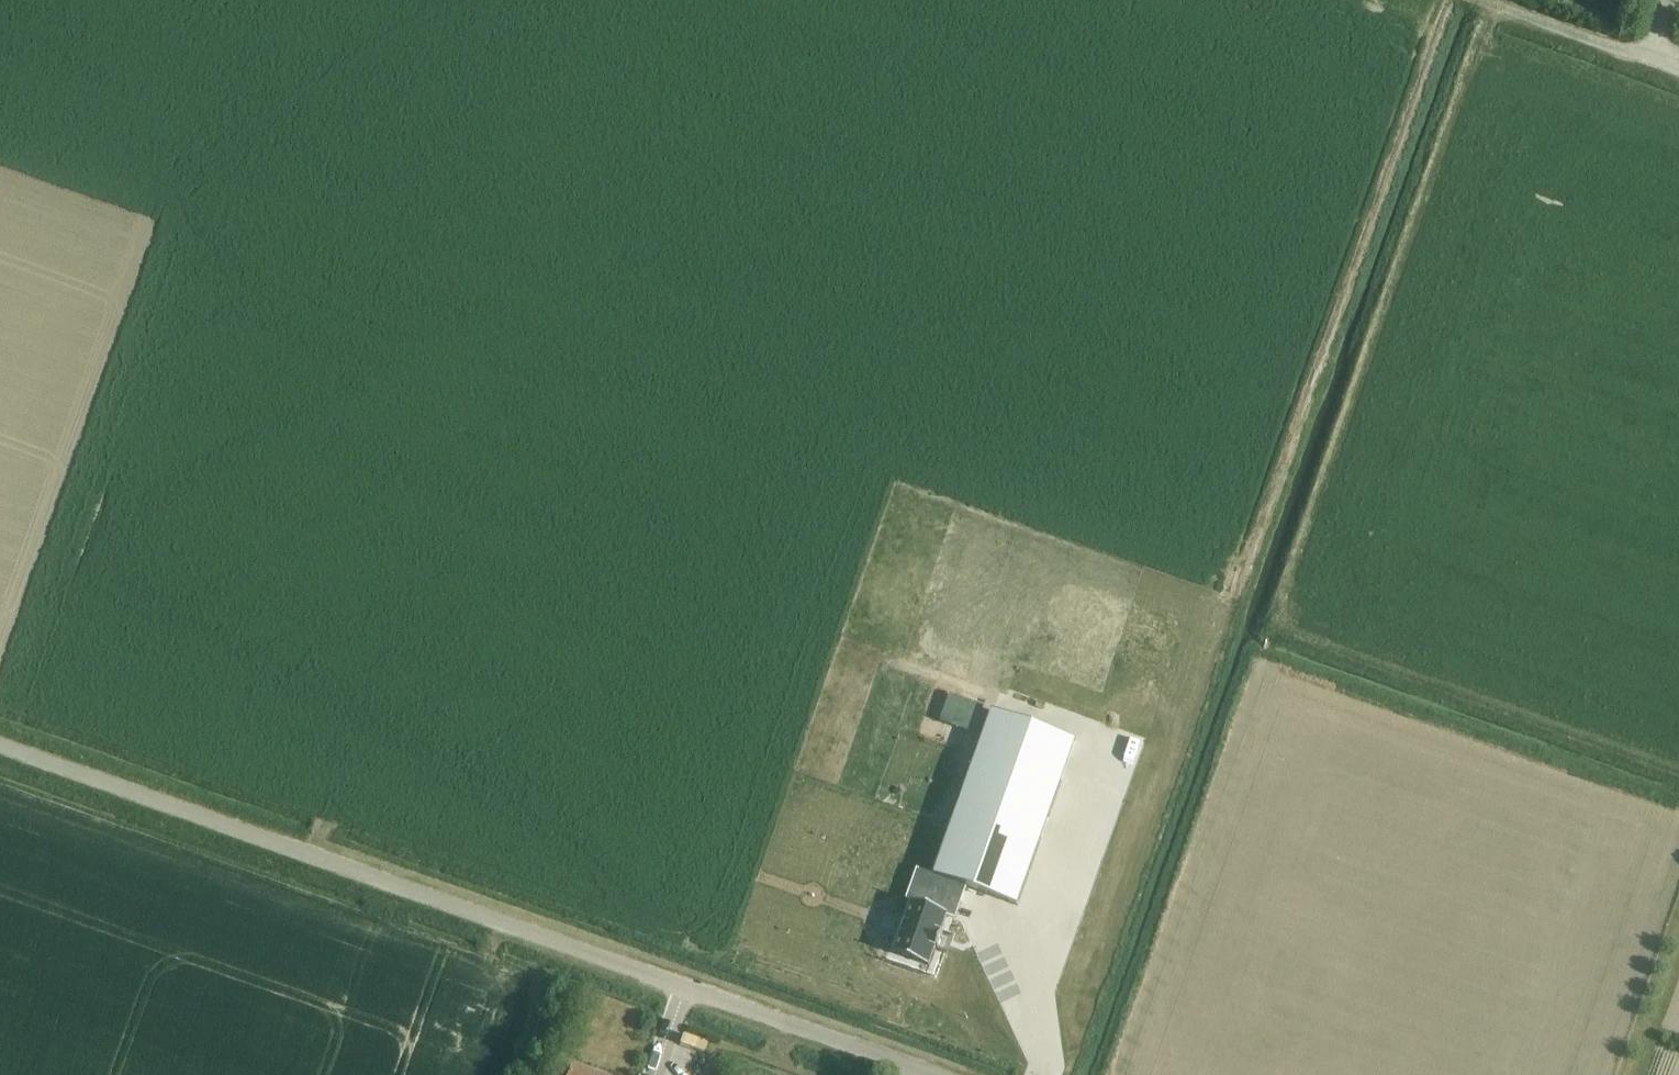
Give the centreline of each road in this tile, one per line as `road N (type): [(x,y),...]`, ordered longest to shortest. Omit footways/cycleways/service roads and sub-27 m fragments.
road 1 (unclassified): [(930,1074),(0,745)]
road 2 (residential): [(1678,71),(1514,13)]

